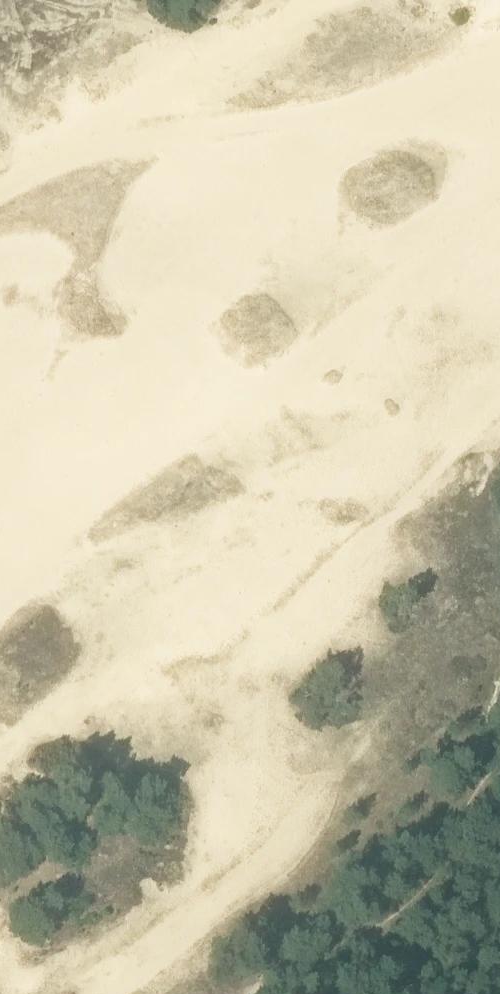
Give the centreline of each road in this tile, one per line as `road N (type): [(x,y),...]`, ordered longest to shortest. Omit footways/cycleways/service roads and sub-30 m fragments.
road 1 (track): [(499,163),(0,597)]

